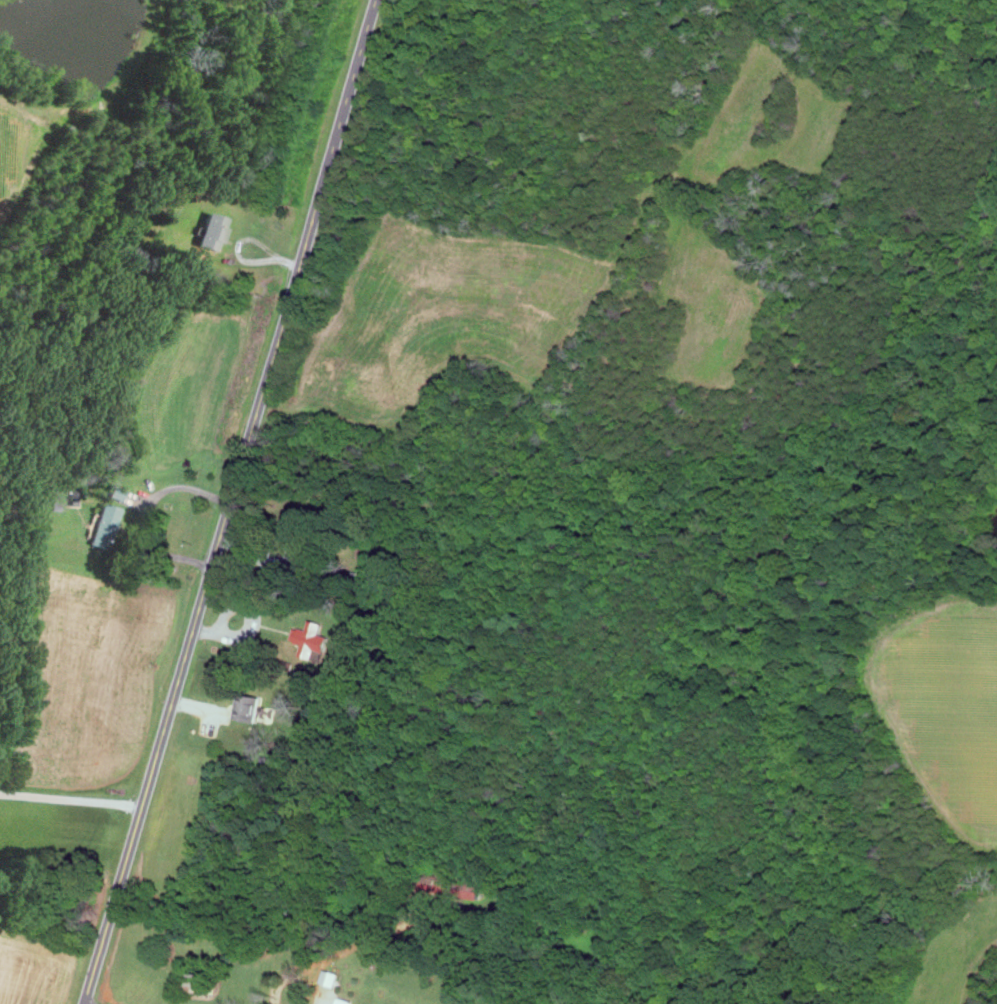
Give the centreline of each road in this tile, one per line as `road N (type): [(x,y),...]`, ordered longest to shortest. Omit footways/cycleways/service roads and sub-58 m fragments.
road 1 (tertiary): [(87,1003),(375,0)]

